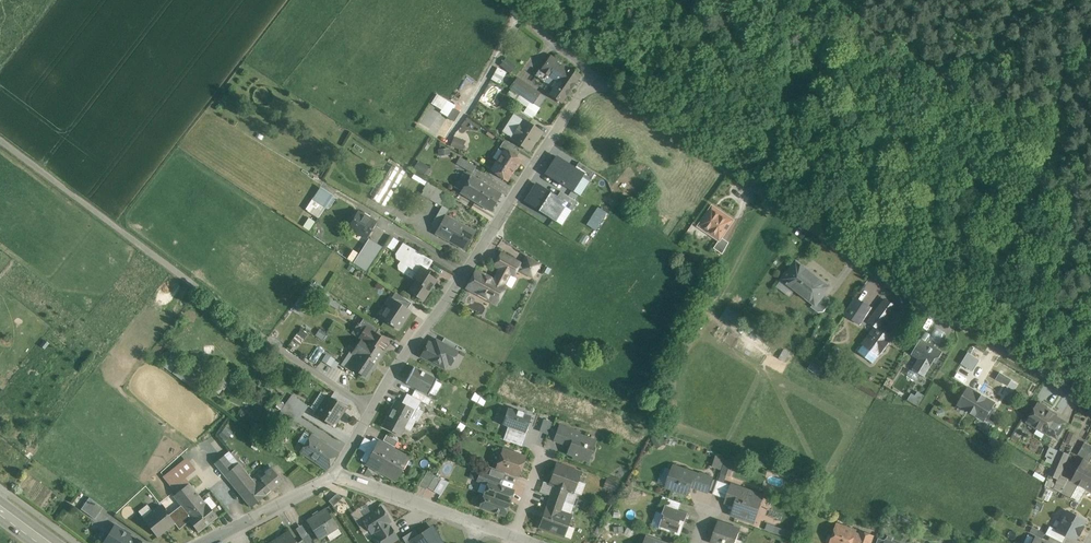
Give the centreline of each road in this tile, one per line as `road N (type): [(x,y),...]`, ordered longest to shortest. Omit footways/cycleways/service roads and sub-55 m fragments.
road 1 (residential): [(594,75),(951,319),(1090,400)]
road 2 (residential): [(335,475),(371,407),(594,75)]
road 3 (track): [(371,407),(0,136)]
road 4 (track): [(1056,116),(826,0)]
road 5 (track): [(978,333),(1018,257),(1056,116)]
road 6 (residential): [(335,475),(530,542)]
road 7 (residential): [(209,542),(335,475)]

